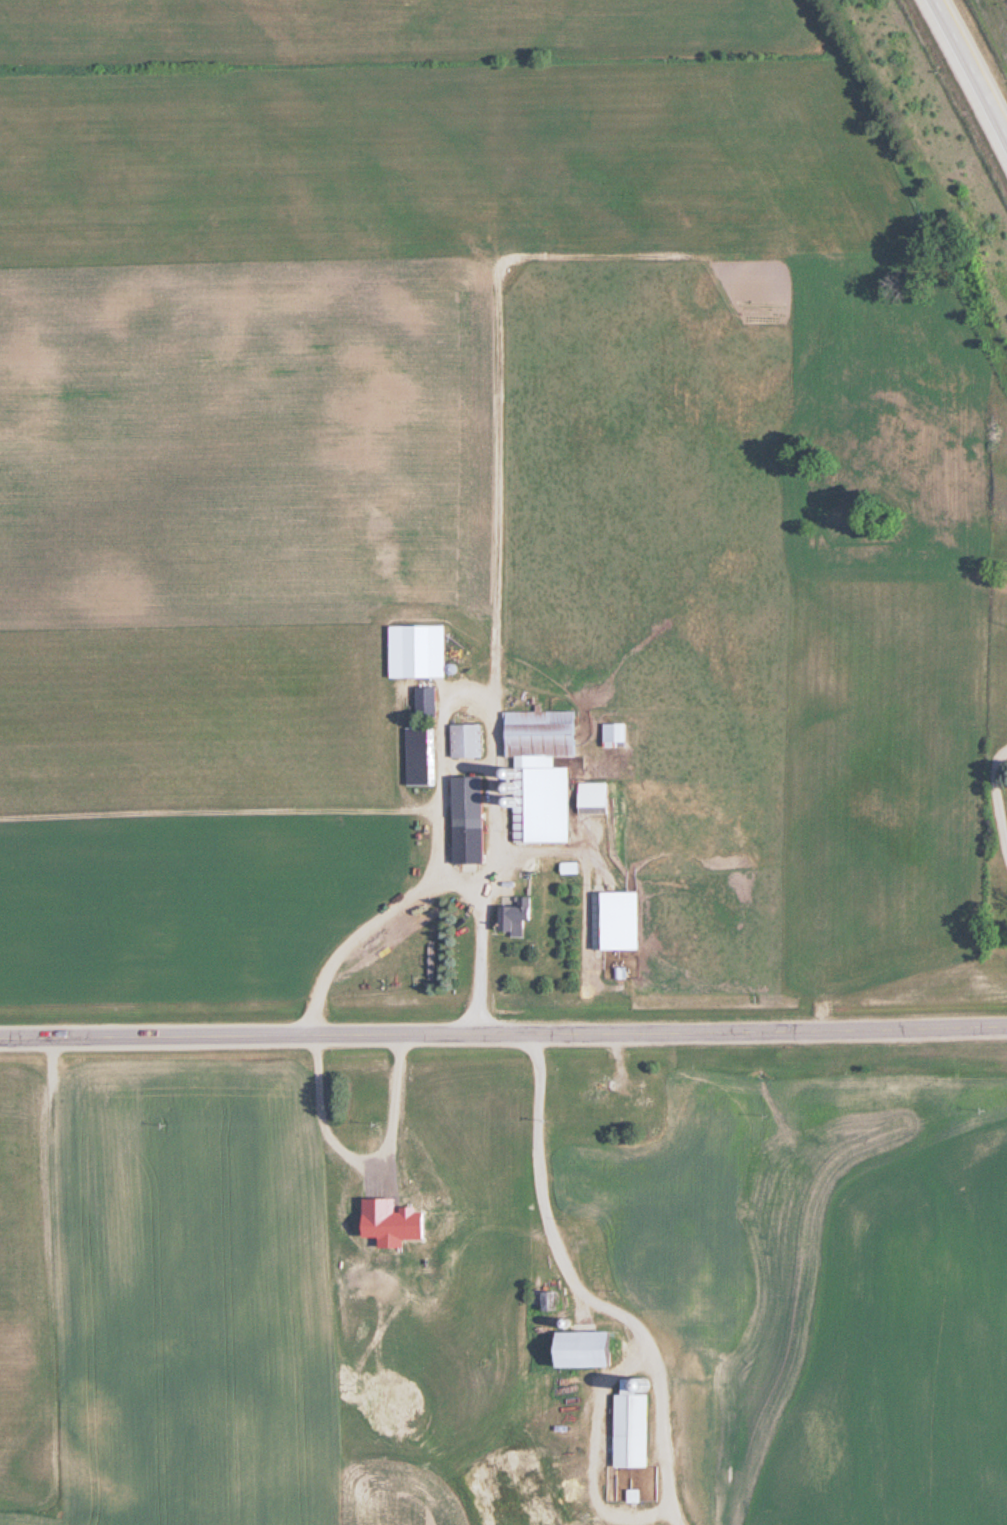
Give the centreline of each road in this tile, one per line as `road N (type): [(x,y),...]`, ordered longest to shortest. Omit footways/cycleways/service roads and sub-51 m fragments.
road 1 (residential): [(0,1039),(1006,1027)]
road 2 (motorway): [(926,0),(1006,157)]

